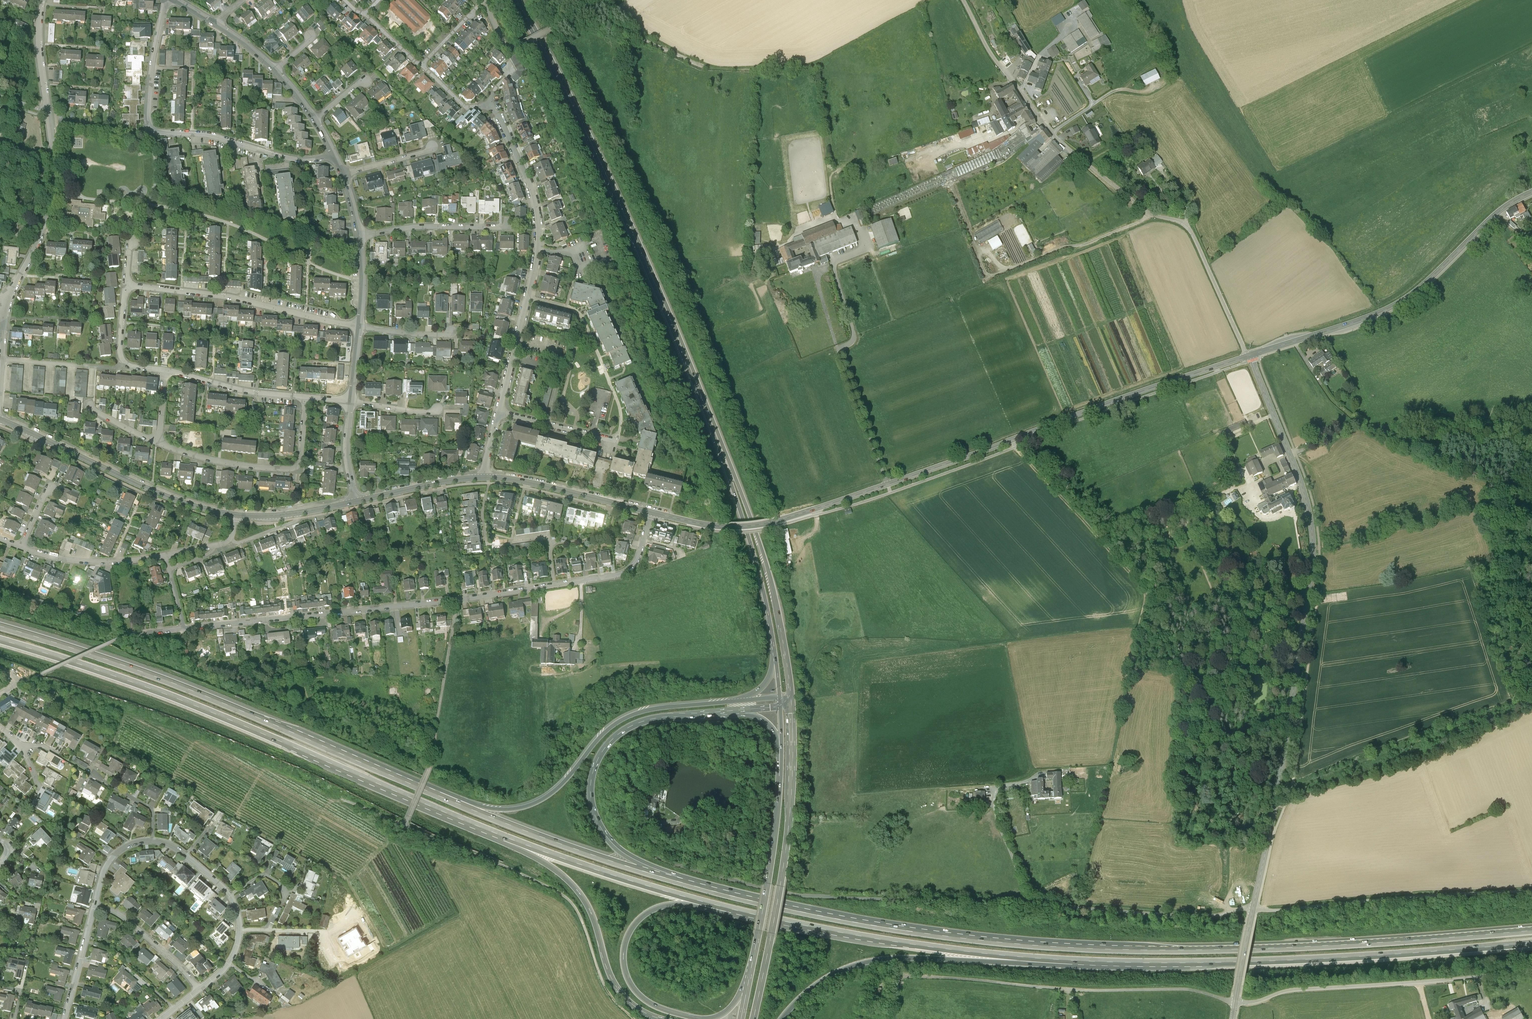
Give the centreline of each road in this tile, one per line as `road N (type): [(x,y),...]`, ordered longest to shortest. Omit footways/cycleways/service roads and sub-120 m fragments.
road 1 (motorway): [(1531,929),(1238,947),(1039,944),(868,923),(682,881)]
road 2 (tertiary): [(1233,1018),(1314,551),(1302,486),(1249,355)]
road 3 (track): [(1253,909),(1188,917),(798,893),(647,850),(647,827),(680,821)]
road 4 (tertiary): [(1249,355),(777,522),(720,527),(651,513)]
road 5 (motorway): [(0,639),(207,710),(500,835)]
road 6 (residential): [(183,629),(620,575),(640,555),(651,513)]
road 7 (motorway): [(1022,957),(1261,961),(1531,943)]
road 8 (primary): [(516,0),(622,207),(723,450)]
road 9 (motorway): [(433,794),(168,681),(0,625)]
road 10 (residential): [(1249,355),(1187,224),(1150,215),(1061,142),(978,29)]
road 11 (motorway): [(739,701),(622,718),(555,790),(530,804),(491,808),(433,794)]
road 12 (tertiary): [(1531,192),(1496,213),(1397,304),(1249,355)]
road 13 (motorway): [(682,881),(612,843),(592,803),(592,775),(607,743),(638,721),(735,711)]
road 14 (primary): [(754,1018),(786,850),(791,702)]
road 15 (residential): [(166,0),(150,85),(154,130),(291,159),(334,154)]
road 16 (residential): [(484,477),(537,249),(526,178)]
road 17 (motorway): [(740,912),(1022,957)]
road 18 (motorway): [(682,881),(433,794)]
road 19 (primary): [(791,702),(762,552),(723,450)]
road 20 (motorway): [(781,1018),(820,982),(866,963),(1022,957)]
road 21 (tertiary): [(236,516),(171,498),(0,419)]
road 22 (motorway): [(500,835),(572,885),(620,992),(663,1018)]
road 23 (motorway): [(703,1018),(638,993),(624,966),(626,940),(638,920),(661,907),(740,912)]
road 24 (motorway): [(500,835),(740,912)]
road 25 (track): [(1281,772),(1292,786),(1304,784),(1510,706)]
road 26 (residential): [(361,327),(127,285)]
road 27 (track): [(1012,440),(1142,588),(1138,623)]
road 28 (primary): [(780,751),(752,967)]
road 29 (primary): [(723,450),(776,660)]
road 30 (residential): [(157,441),(216,461),(291,470),(300,463),(306,397)]
road 31 (residential): [(202,988),(228,963),(239,918),(221,885),(176,847),(153,840)]
road 32 (residential): [(6,305),(50,202),(48,113)]
road 33 (tertiary): [(651,513),(484,477)]
road 34 (residential): [(21,548),(71,560),(166,556)]
road 35 (residential): [(360,235),(506,225)]
road 36 (residential): [(166,369),(306,397)]
road 37 (residential): [(95,906),(128,917),(202,988)]
road 38 (tertiary): [(484,477),(357,501)]
road 39 (tertiary): [(357,501),(236,516)]
road 40 (residential): [(127,285),(121,355),(131,365),(166,369)]

